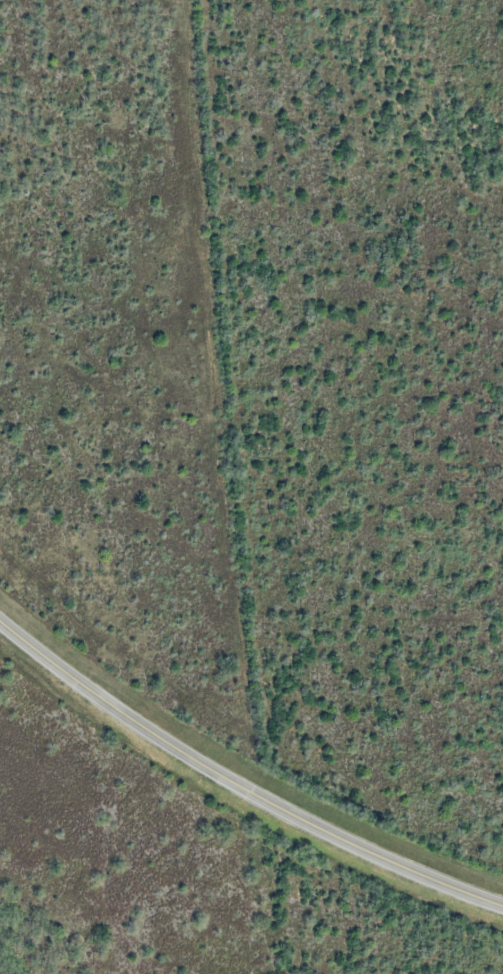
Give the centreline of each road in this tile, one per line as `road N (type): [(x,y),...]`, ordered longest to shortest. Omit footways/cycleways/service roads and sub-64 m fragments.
road 1 (secondary): [(0,620),(99,698),(225,778),(318,828),(502,906)]

